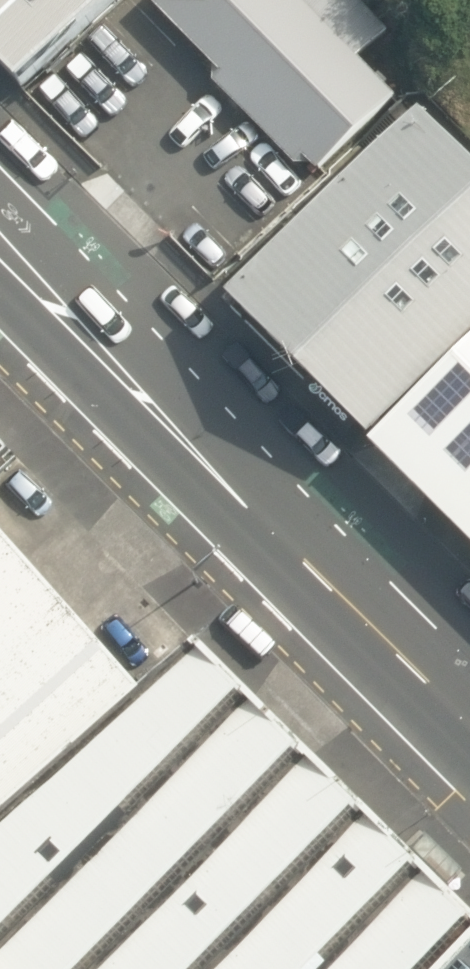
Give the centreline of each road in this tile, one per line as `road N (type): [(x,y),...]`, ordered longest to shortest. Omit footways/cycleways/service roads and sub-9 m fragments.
road 1 (secondary): [(0,244),(469,721)]

